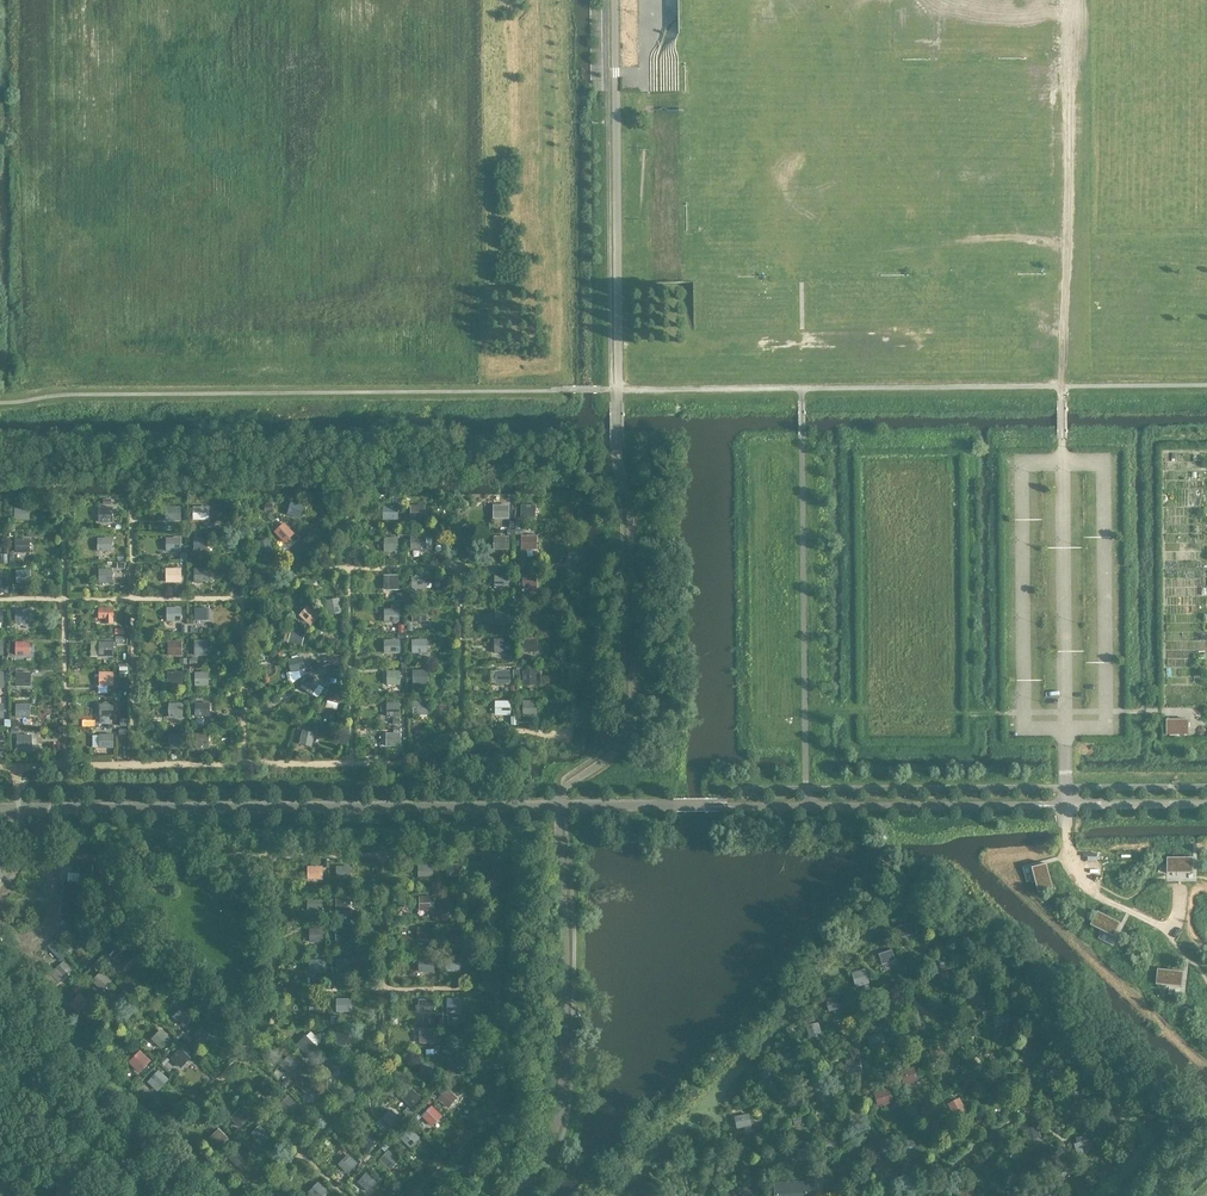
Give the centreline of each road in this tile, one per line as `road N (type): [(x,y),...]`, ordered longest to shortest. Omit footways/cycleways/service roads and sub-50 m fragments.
road 1 (track): [(805,712),(1024,712)]
road 2 (unclassified): [(1206,804),(1047,806)]

